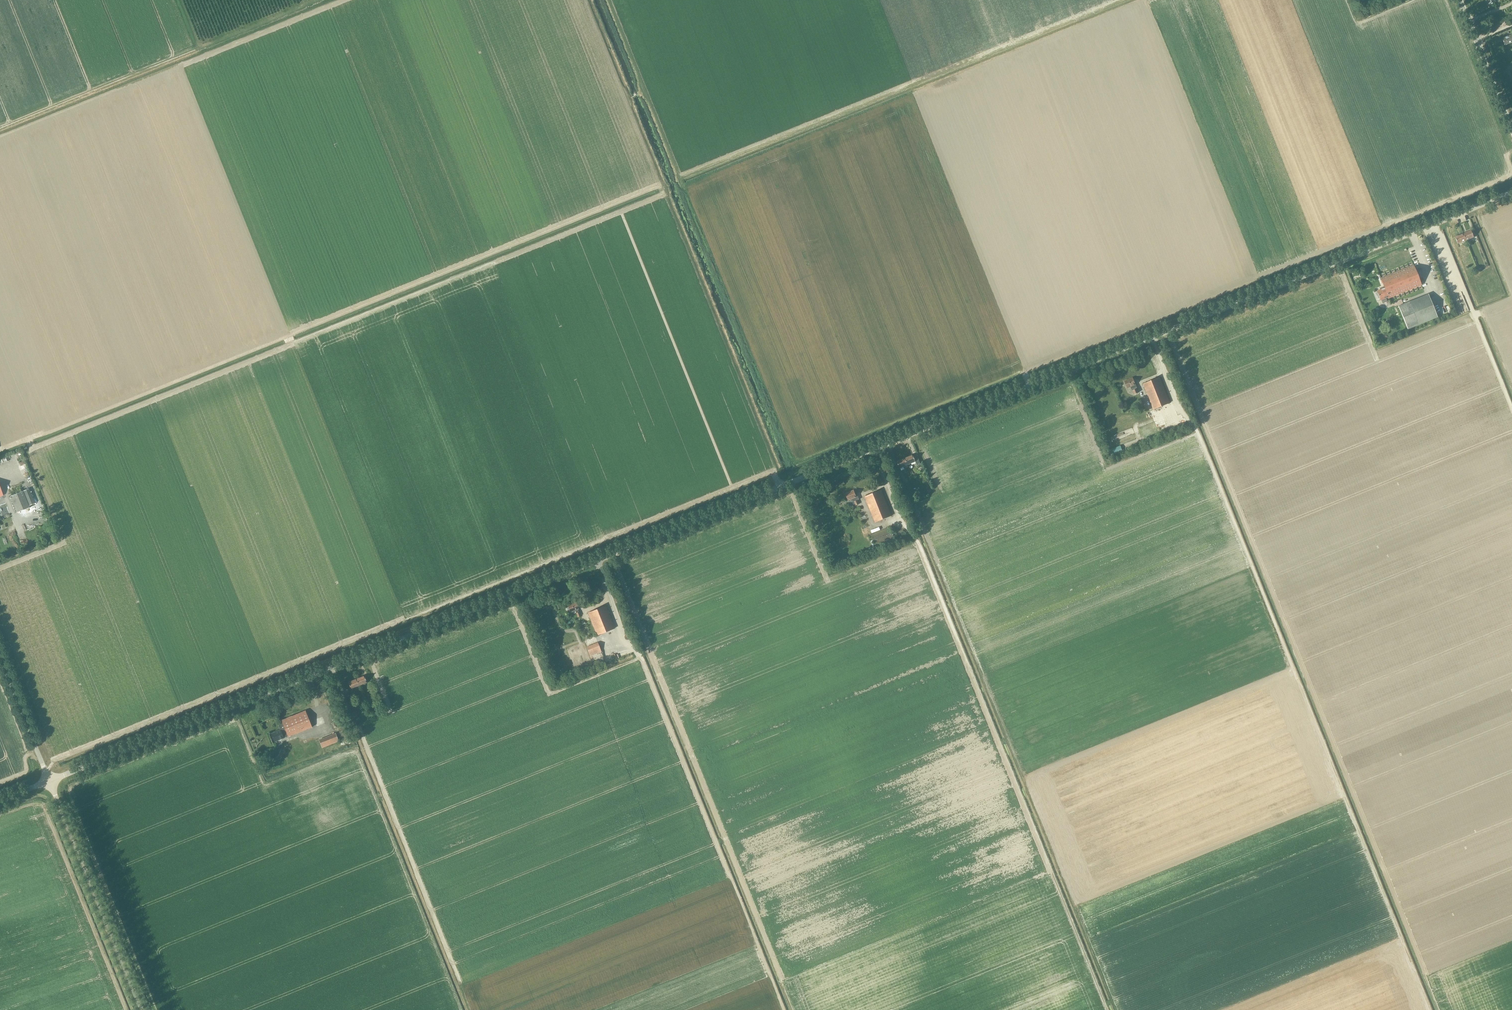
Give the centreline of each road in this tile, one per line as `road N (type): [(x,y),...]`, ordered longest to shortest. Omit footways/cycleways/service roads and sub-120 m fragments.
road 1 (unclassified): [(49,781),(1511,192)]
road 2 (unclassified): [(141,1009),(49,781)]
road 3 (unclassified): [(1511,129),(1460,0)]
road 4 (unclassified): [(49,781),(0,659)]

